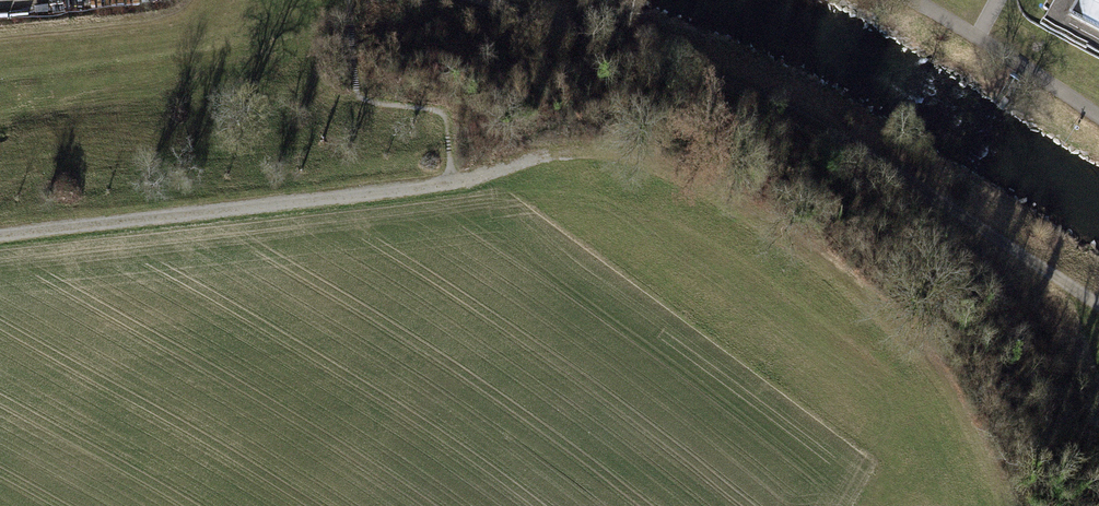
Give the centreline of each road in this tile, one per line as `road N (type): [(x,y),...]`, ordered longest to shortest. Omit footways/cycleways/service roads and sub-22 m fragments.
road 1 (track): [(0,234),(455,184),(568,154),(637,160),(890,301),(974,419),(1019,505)]
road 2 (track): [(1098,303),(824,129),(497,0)]
road 3 (track): [(912,0),(1098,115)]
road 4 (track): [(0,40),(78,33),(190,0)]

